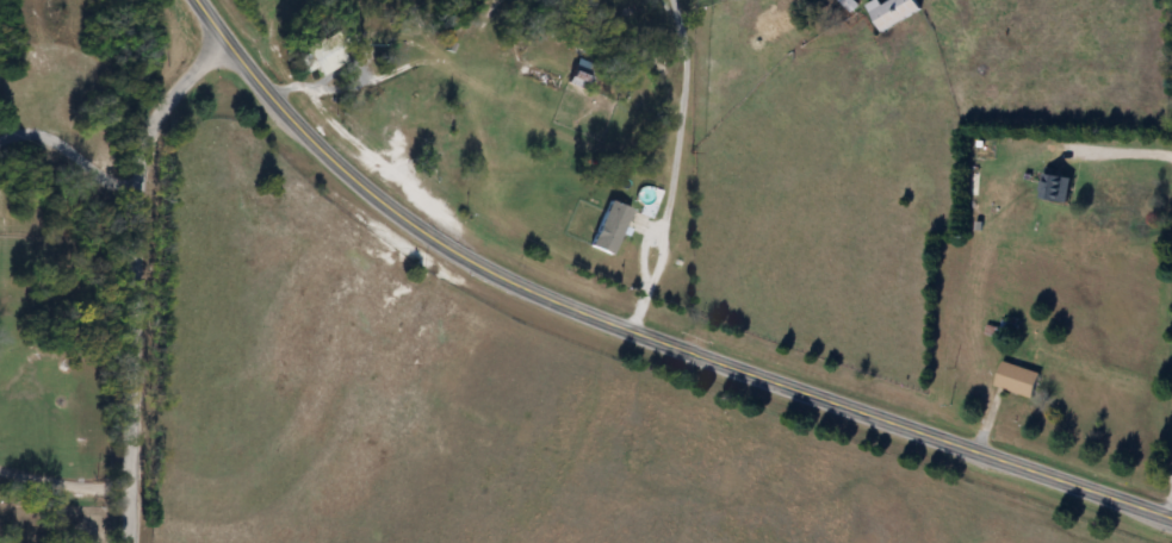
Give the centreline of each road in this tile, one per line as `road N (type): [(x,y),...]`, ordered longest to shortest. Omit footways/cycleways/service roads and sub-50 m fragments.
road 1 (secondary): [(198,0),(294,123),(393,211),(507,282),(1171,510)]
road 2 (residential): [(131,542),(151,137),(190,73),(229,46)]

